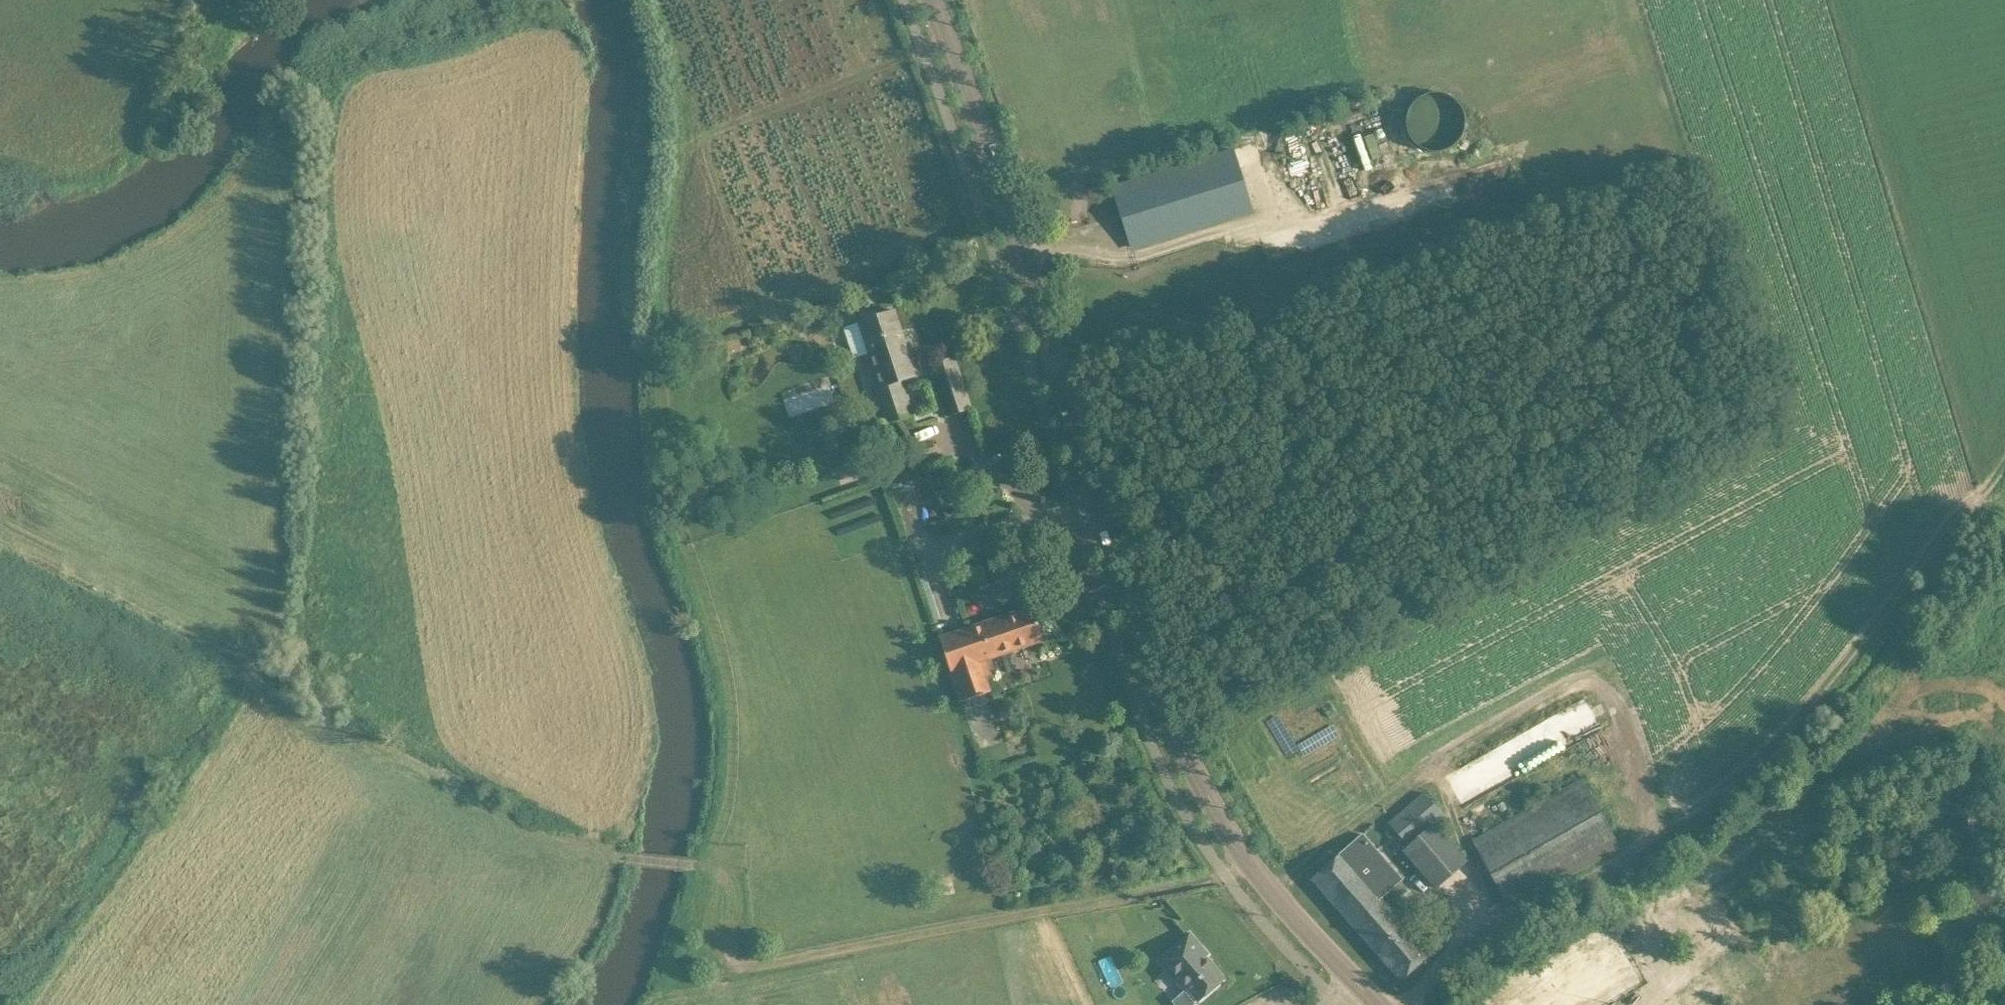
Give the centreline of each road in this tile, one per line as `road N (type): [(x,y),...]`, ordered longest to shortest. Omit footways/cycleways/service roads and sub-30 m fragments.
road 1 (tertiary): [(1377,1004),(1310,937),(1207,800),(1157,687),(1017,238),(931,0)]
road 2 (track): [(2004,446),(1858,645)]

